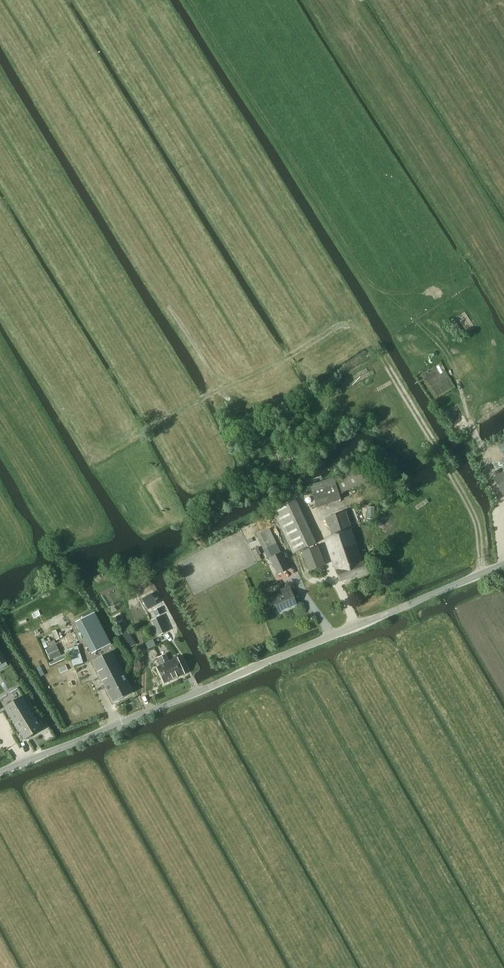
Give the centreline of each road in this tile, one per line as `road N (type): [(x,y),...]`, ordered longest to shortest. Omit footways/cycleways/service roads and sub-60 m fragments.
road 1 (track): [(471,426),(487,363),(479,320),(452,291),(382,289),(366,279),(190,0)]
road 2 (track): [(298,500),(254,413),(219,391),(0,29)]
road 3 (tertiary): [(0,772),(503,565)]
road 4 (track): [(483,573),(480,527),(364,326),(343,323),(140,432)]
road 5 (track): [(416,322),(451,360),(471,426)]

